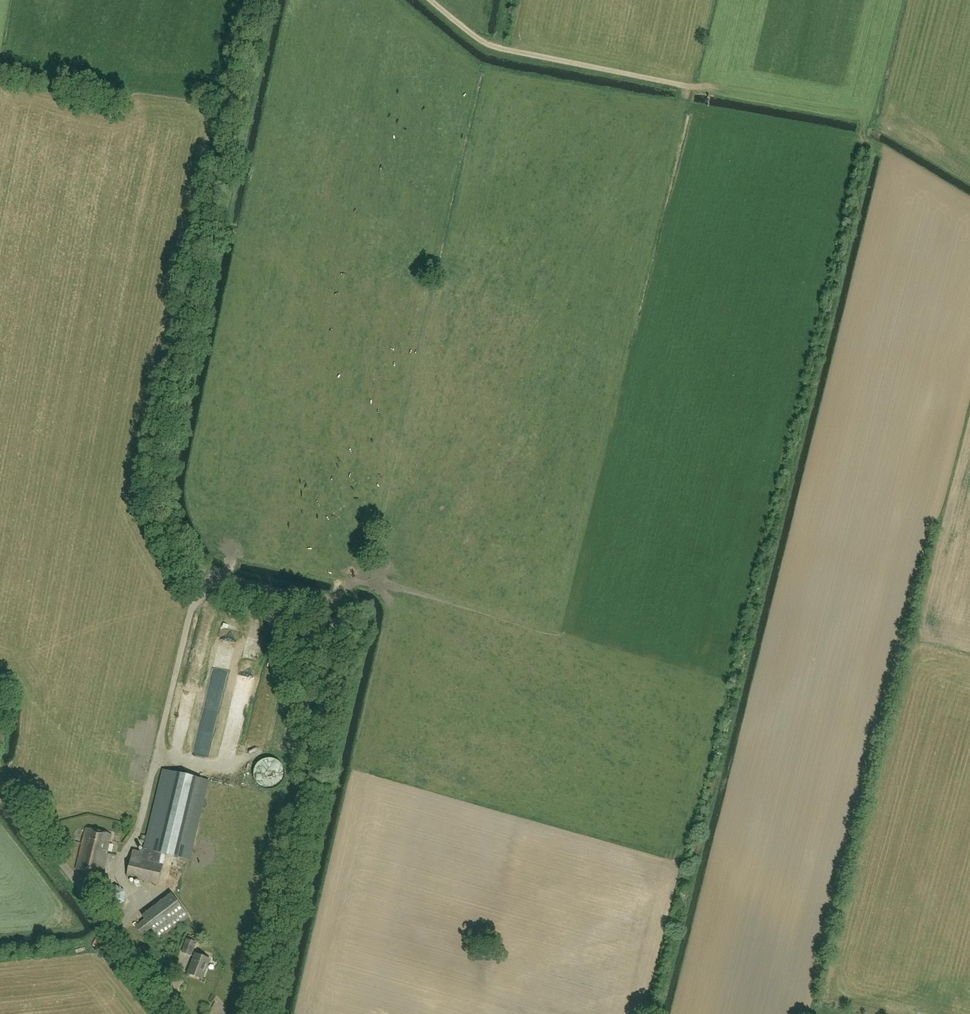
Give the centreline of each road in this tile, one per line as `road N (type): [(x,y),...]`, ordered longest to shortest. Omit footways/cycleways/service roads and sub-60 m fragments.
road 1 (unclassified): [(259,1013),(307,807),(312,719),(283,637),(192,572)]
road 2 (unclassified): [(182,1013),(0,784)]
road 3 (track): [(688,87),(485,45),(429,0)]

